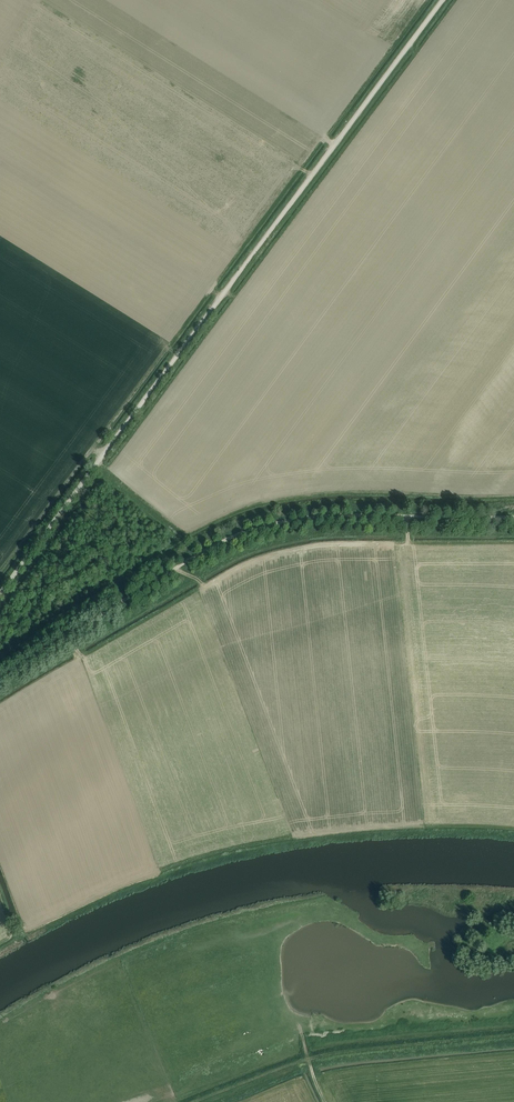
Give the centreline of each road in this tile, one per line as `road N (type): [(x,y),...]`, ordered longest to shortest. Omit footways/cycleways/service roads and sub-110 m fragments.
road 1 (unclassified): [(0,676),(253,528),(318,515),(513,516)]
road 2 (unclassified): [(0,589),(237,273)]
road 3 (unclassified): [(237,273),(443,0)]
road 4 (tertiary): [(175,145),(242,169),(300,158),(326,140),(406,31)]
road 5 (unclassified): [(114,141),(110,173),(235,255),(237,273)]

